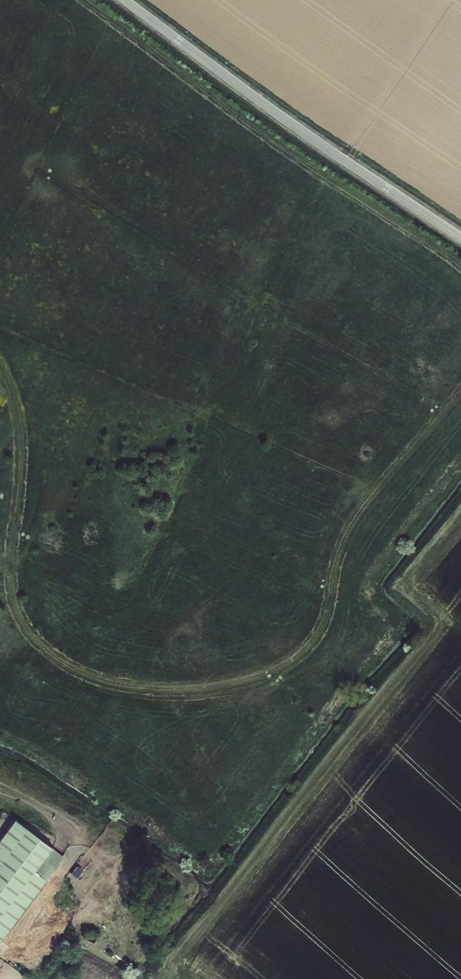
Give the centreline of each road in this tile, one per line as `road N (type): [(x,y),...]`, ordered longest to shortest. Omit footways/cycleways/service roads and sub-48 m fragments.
road 1 (unclassified): [(127,0),(460,240)]

